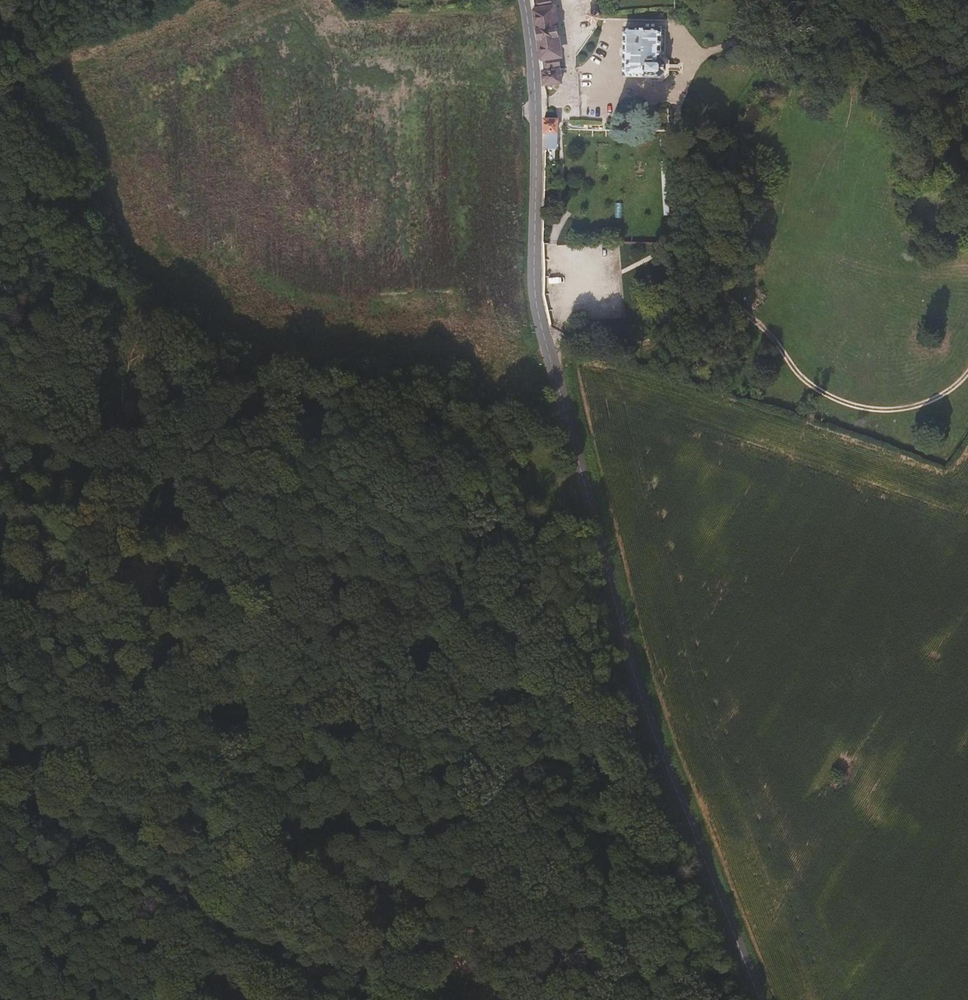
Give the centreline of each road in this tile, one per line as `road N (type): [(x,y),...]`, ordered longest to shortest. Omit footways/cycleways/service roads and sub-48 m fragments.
road 1 (tertiary): [(524,0),(537,117),(539,316),(646,713),(758,999)]
road 2 (track): [(351,999),(0,792)]

